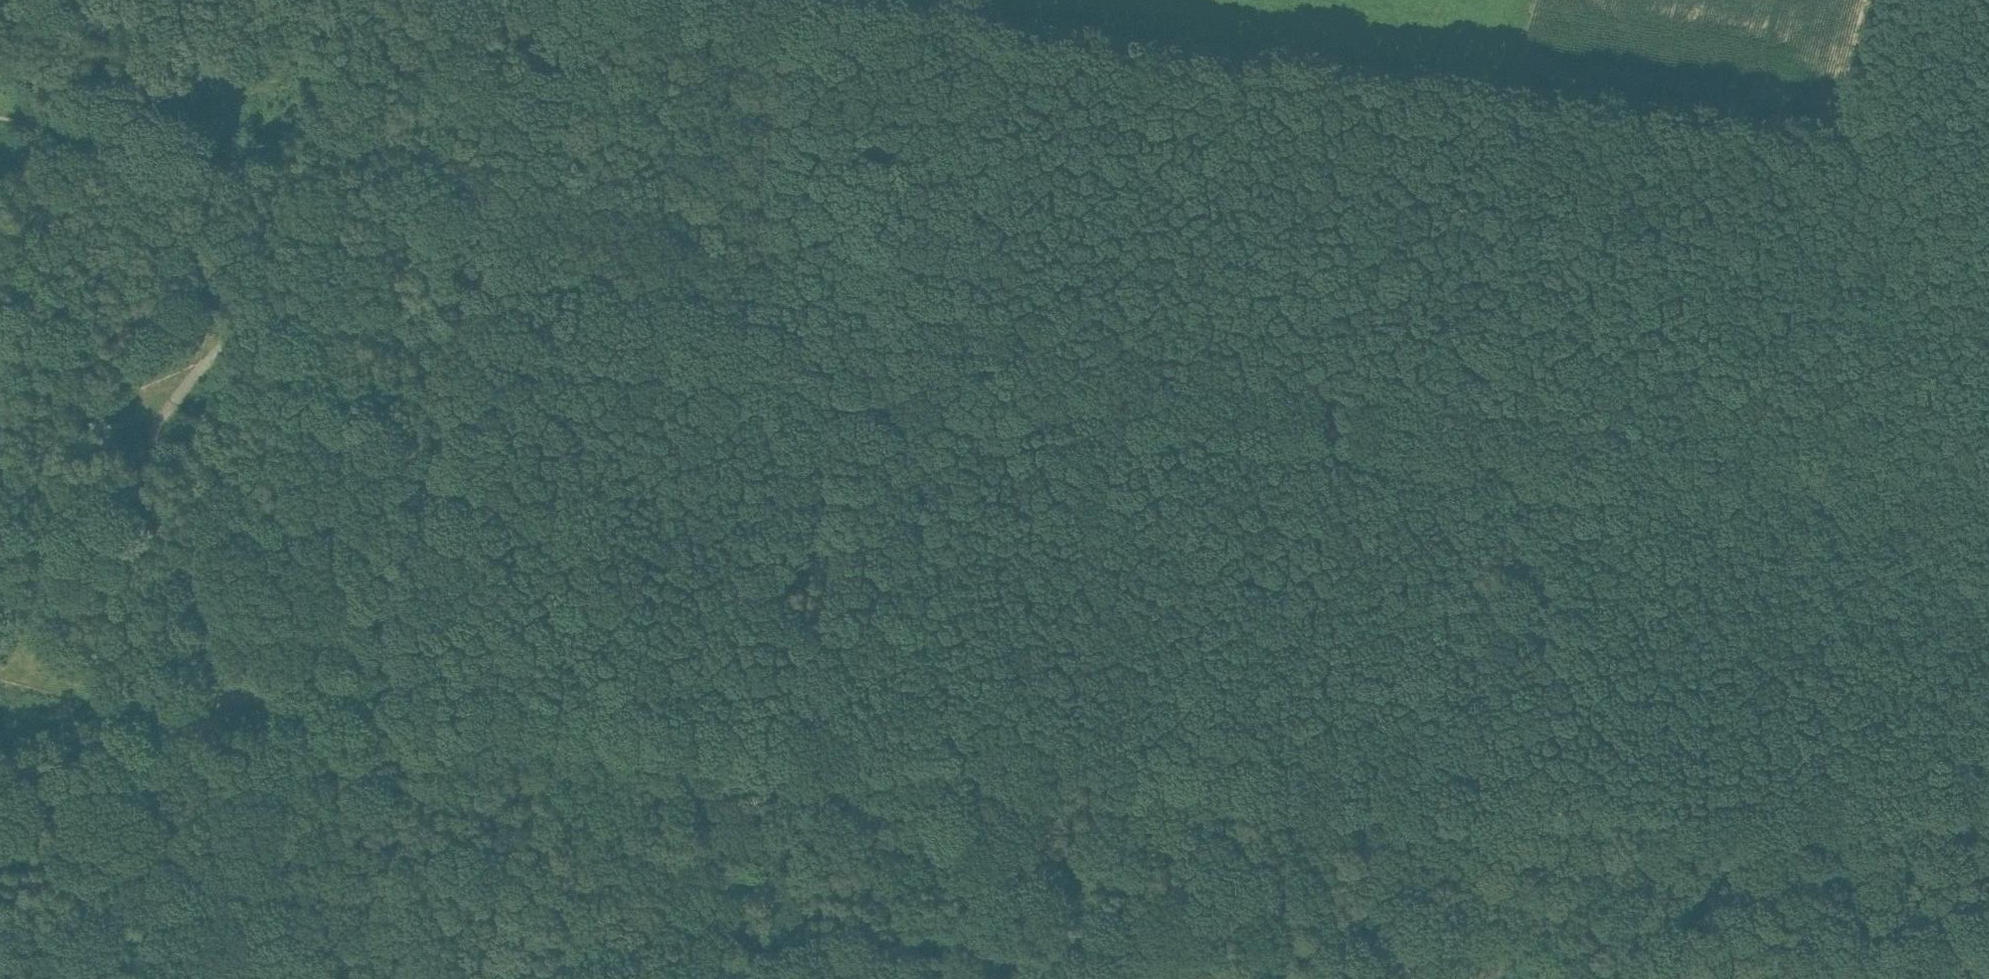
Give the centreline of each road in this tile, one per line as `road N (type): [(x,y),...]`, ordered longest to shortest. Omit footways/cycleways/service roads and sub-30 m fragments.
road 1 (track): [(903,457),(911,525),(889,608),(861,654),(834,671),(738,666),(638,630),(580,592),(517,528),(458,501),(402,509),(359,535),(257,675),(216,680),(189,648),(181,602),(136,532),(146,447),(199,365)]
road 2 (track): [(199,365),(277,317),(556,338),(742,365),(853,410),(885,432),(903,457)]
road 3 (track): [(0,558),(68,557),(140,539)]

